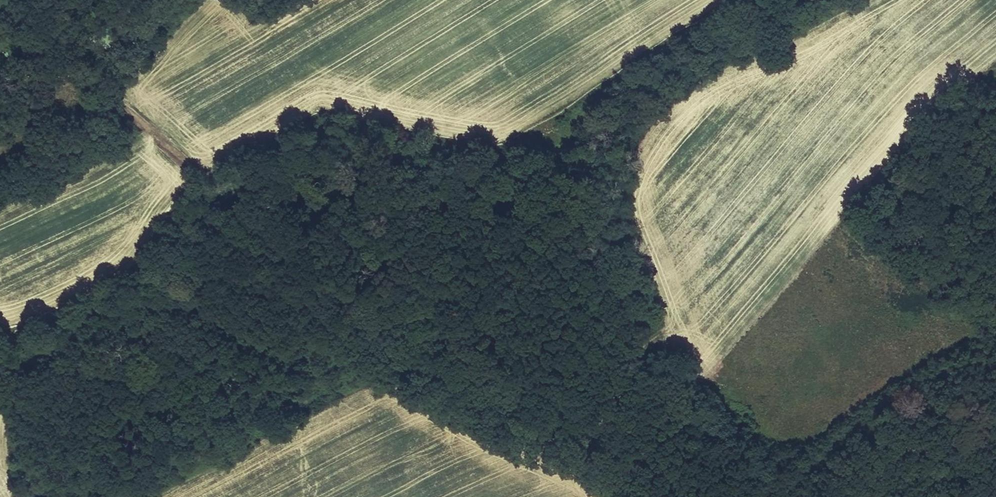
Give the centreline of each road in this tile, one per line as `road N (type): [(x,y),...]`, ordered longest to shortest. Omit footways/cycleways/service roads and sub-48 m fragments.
road 1 (track): [(0,76),(54,73),(103,83),(158,132)]

